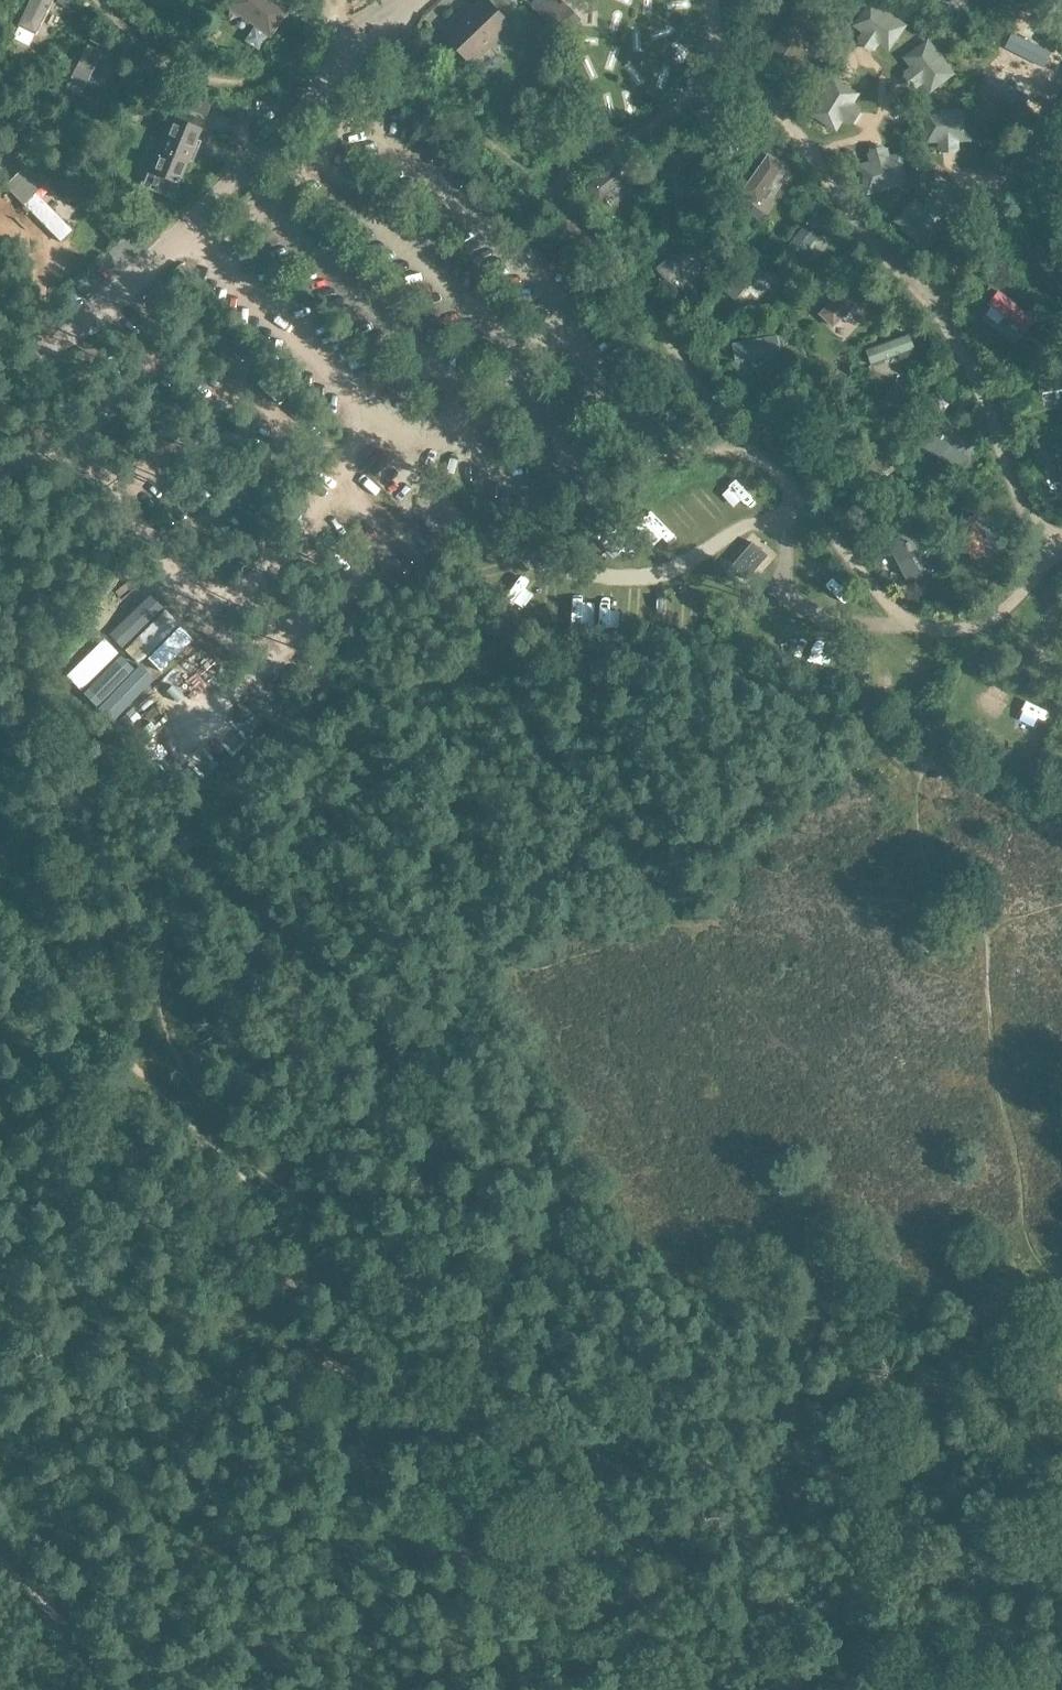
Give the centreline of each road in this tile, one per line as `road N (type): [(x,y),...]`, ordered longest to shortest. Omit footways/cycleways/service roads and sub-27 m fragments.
road 1 (unclassified): [(0,395),(192,216)]
road 2 (track): [(0,1557),(128,1689)]

